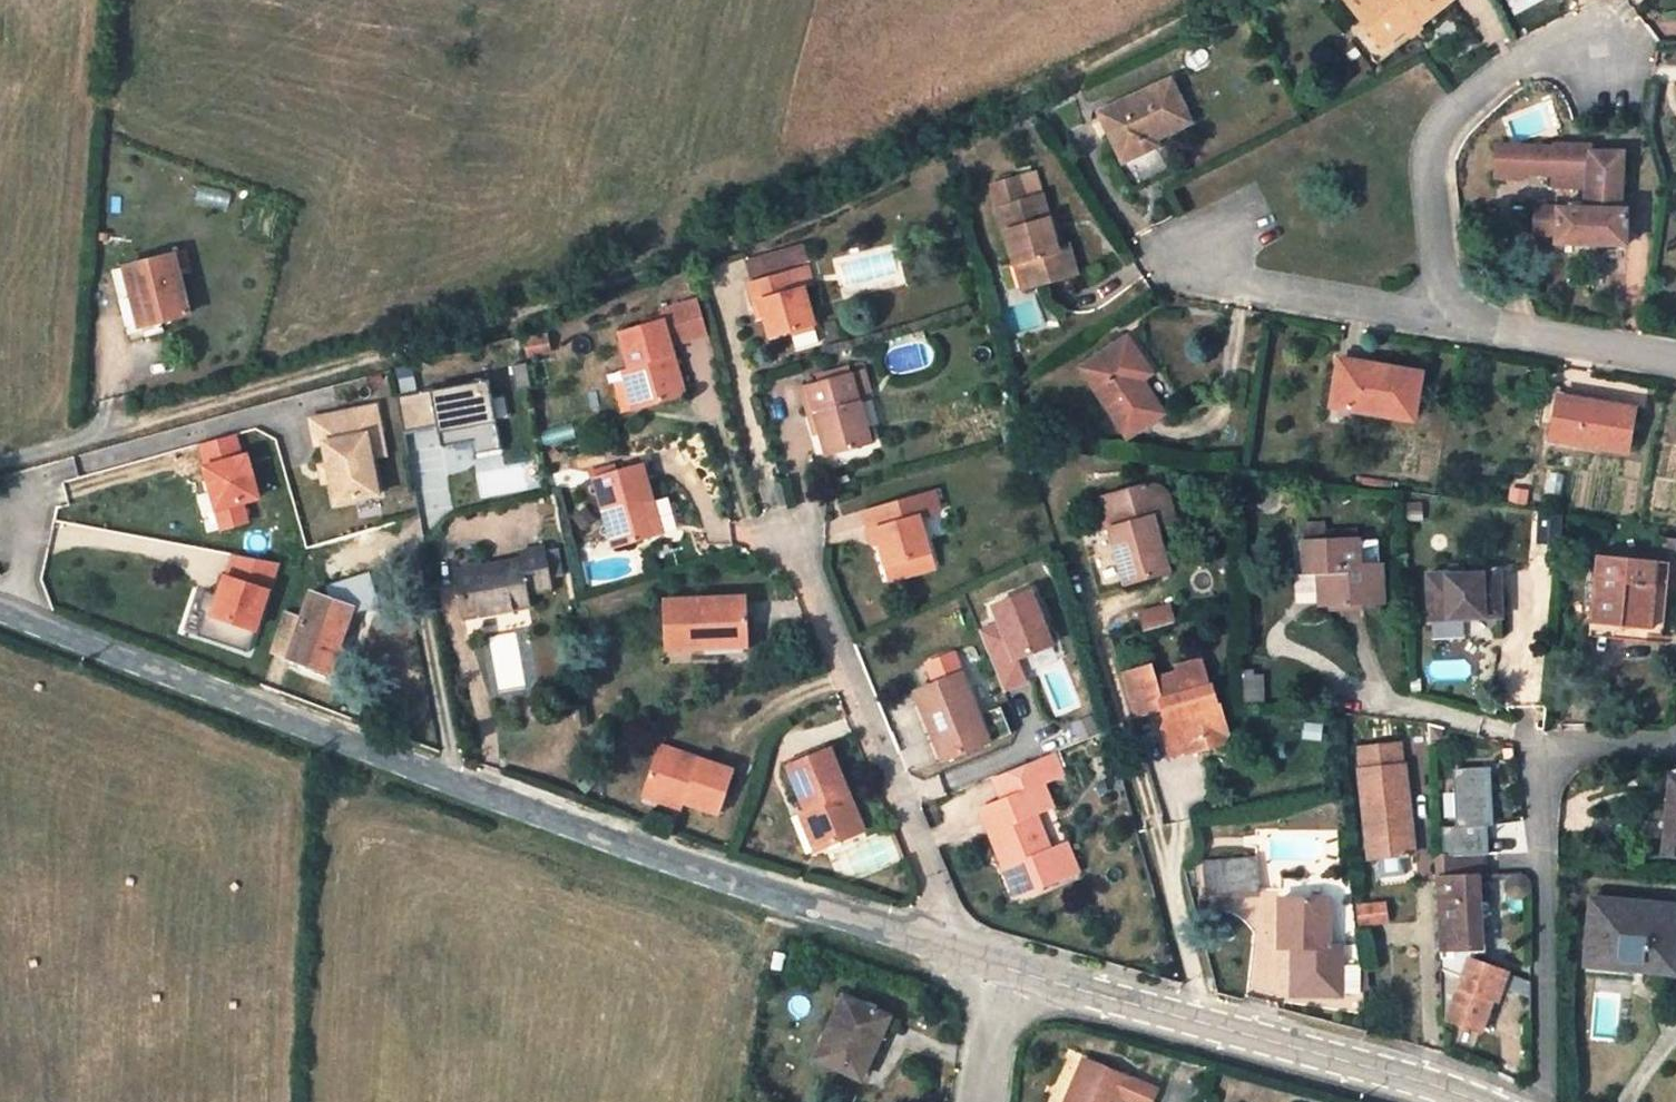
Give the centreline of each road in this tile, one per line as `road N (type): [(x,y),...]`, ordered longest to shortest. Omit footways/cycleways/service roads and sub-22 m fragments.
road 1 (residential): [(0,615),(930,952)]
road 2 (residential): [(1675,744),(1541,760),(1537,1101)]
road 3 (residential): [(999,972),(1451,1101)]
road 4 (residential): [(793,537),(939,905),(930,952)]
road 5 (residential): [(1598,56),(1537,55),(1453,107),(1430,152),(1444,329)]
road 6 (residential): [(1200,248),(1237,292),(1444,329)]
road 7 (residential): [(1444,329),(1675,369)]
road 8 (residential): [(999,972),(978,1101)]

